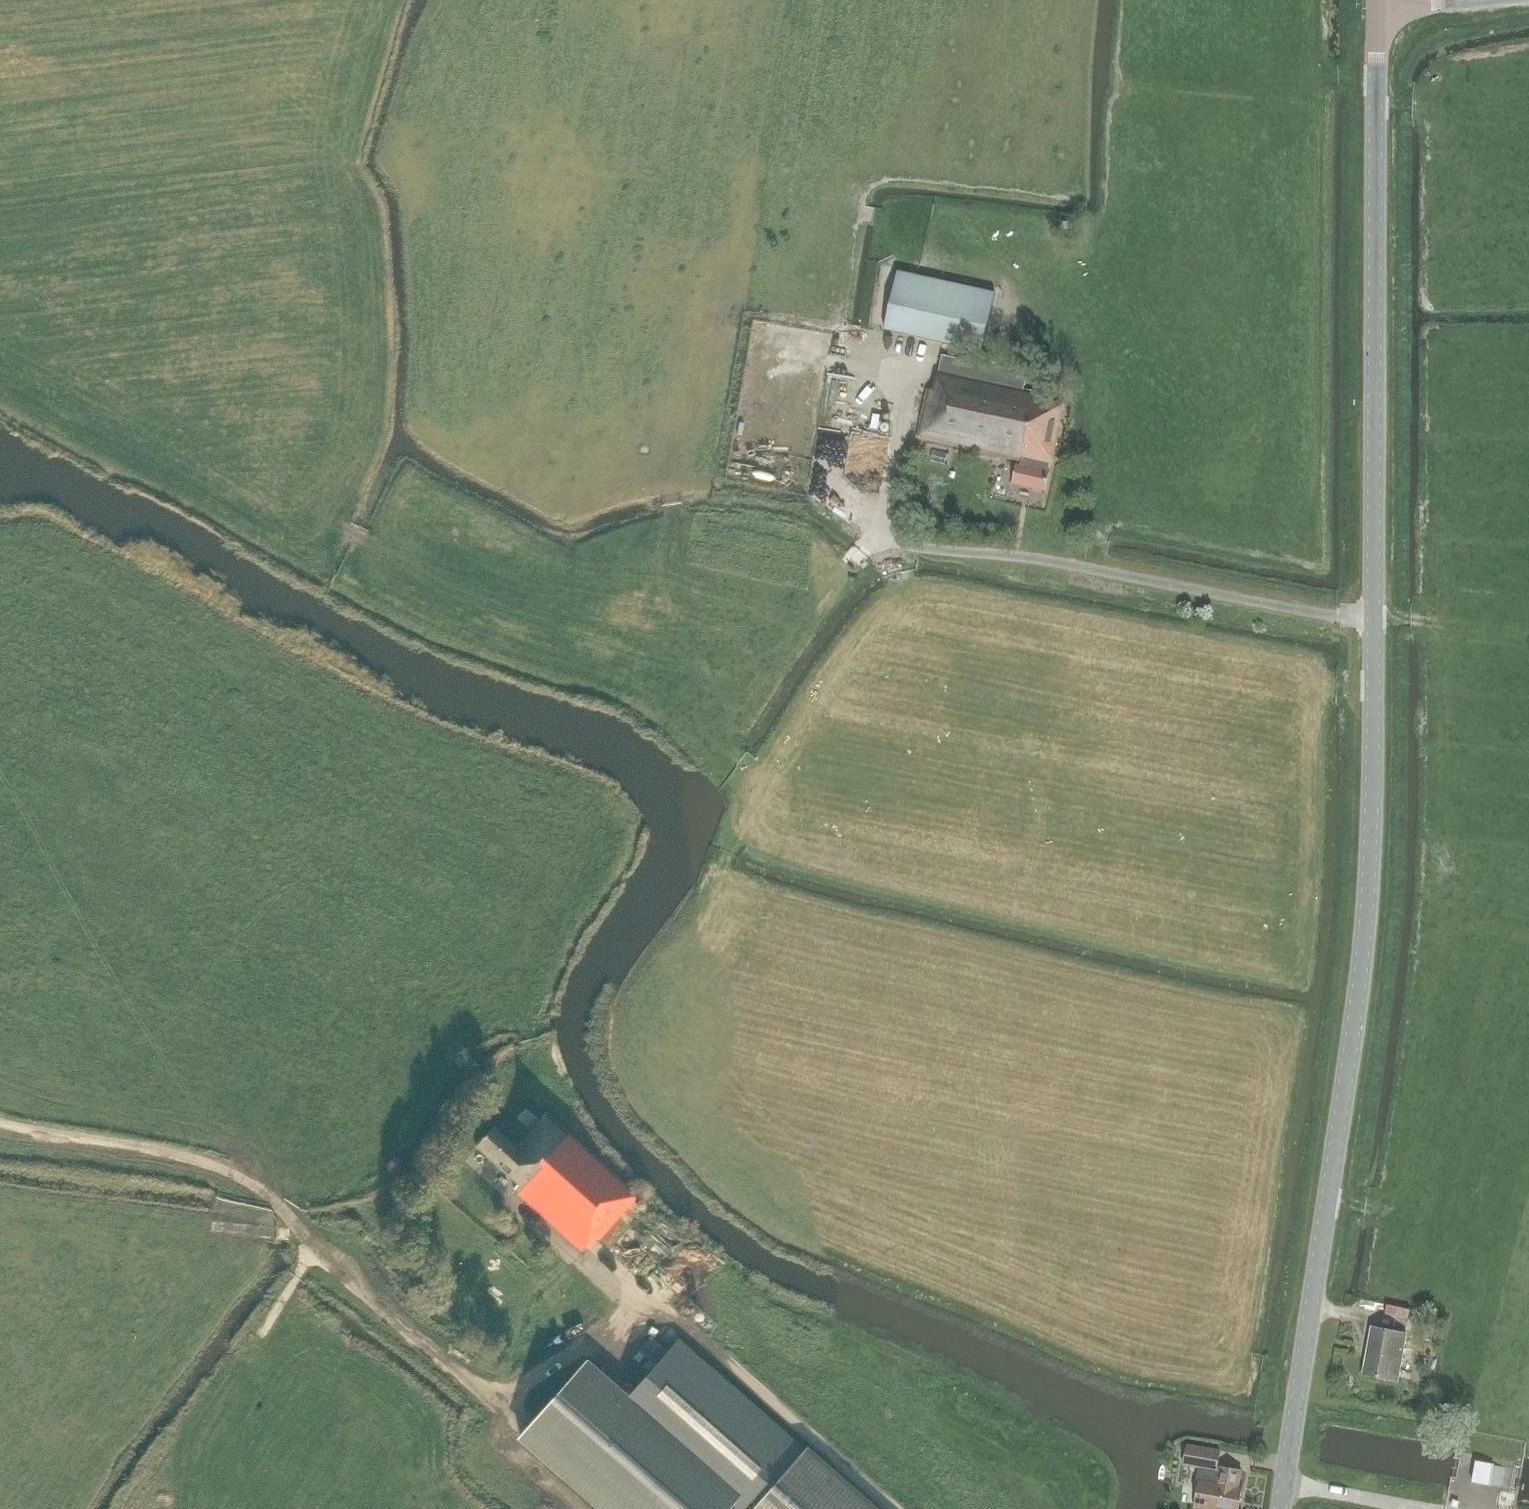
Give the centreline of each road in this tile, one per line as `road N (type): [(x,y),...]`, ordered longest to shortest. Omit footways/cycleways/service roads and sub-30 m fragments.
road 1 (tertiary): [(1280,1508),(1360,987),(1370,860),(1377,4)]
road 2 (track): [(0,1122),(183,1155),(253,1185),(352,1284),(497,1400),(588,1345),(641,1295)]

